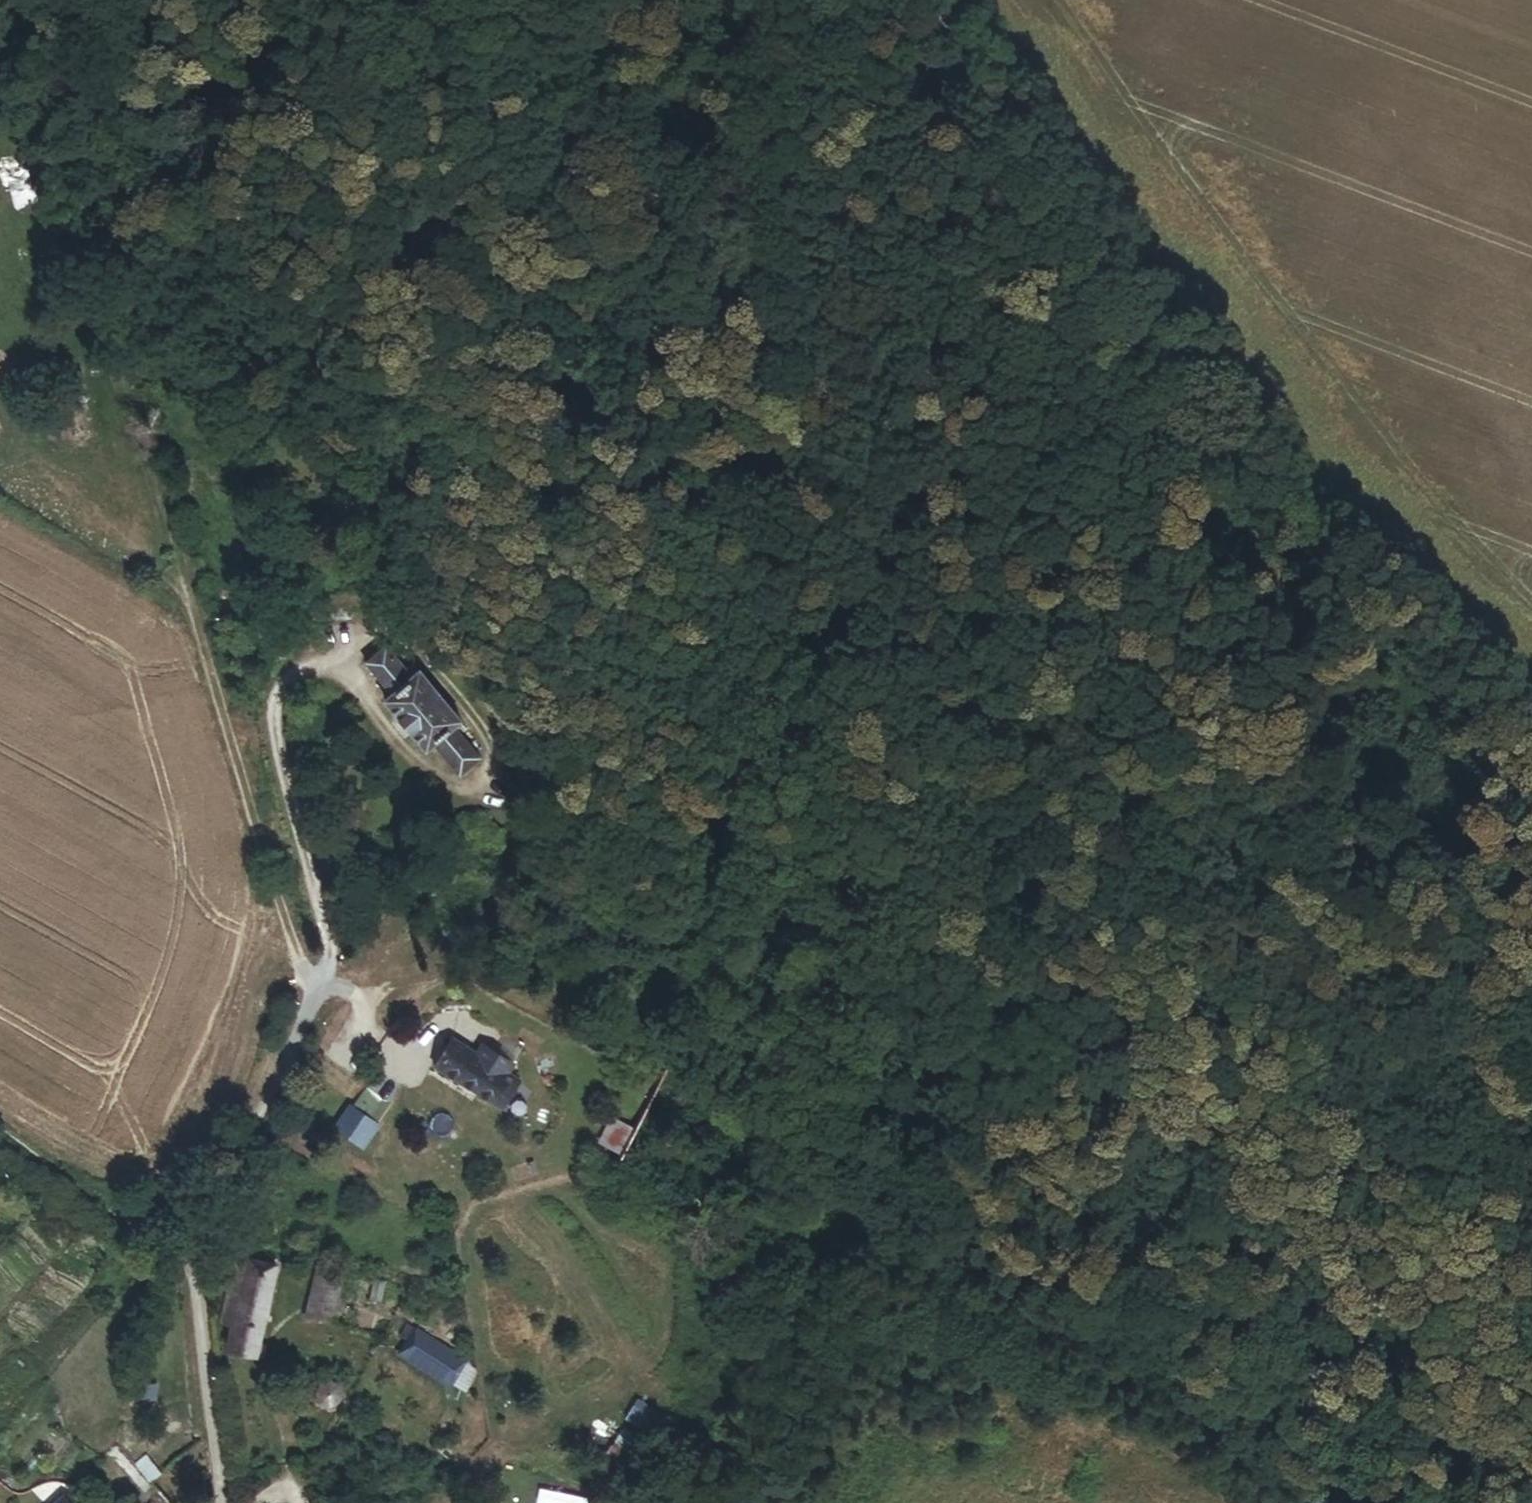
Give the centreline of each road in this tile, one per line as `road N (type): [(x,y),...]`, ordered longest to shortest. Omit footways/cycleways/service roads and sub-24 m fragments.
road 1 (unclassified): [(194,1258),(223,1502)]
road 2 (track): [(0,1138),(194,1258)]

